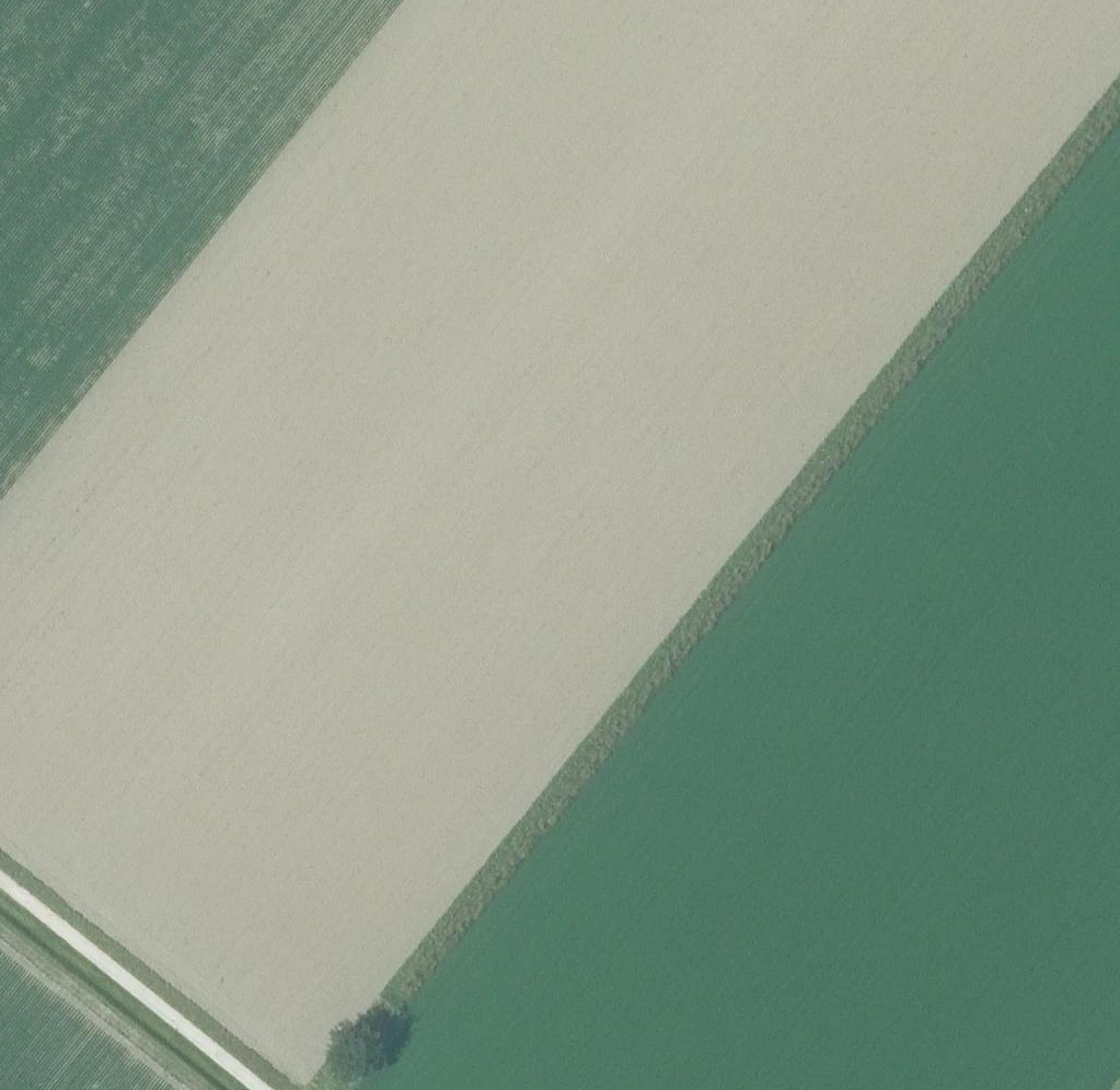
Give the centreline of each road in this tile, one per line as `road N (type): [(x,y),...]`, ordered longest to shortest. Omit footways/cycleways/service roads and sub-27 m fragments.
road 1 (track): [(0,891),(249,1089)]

